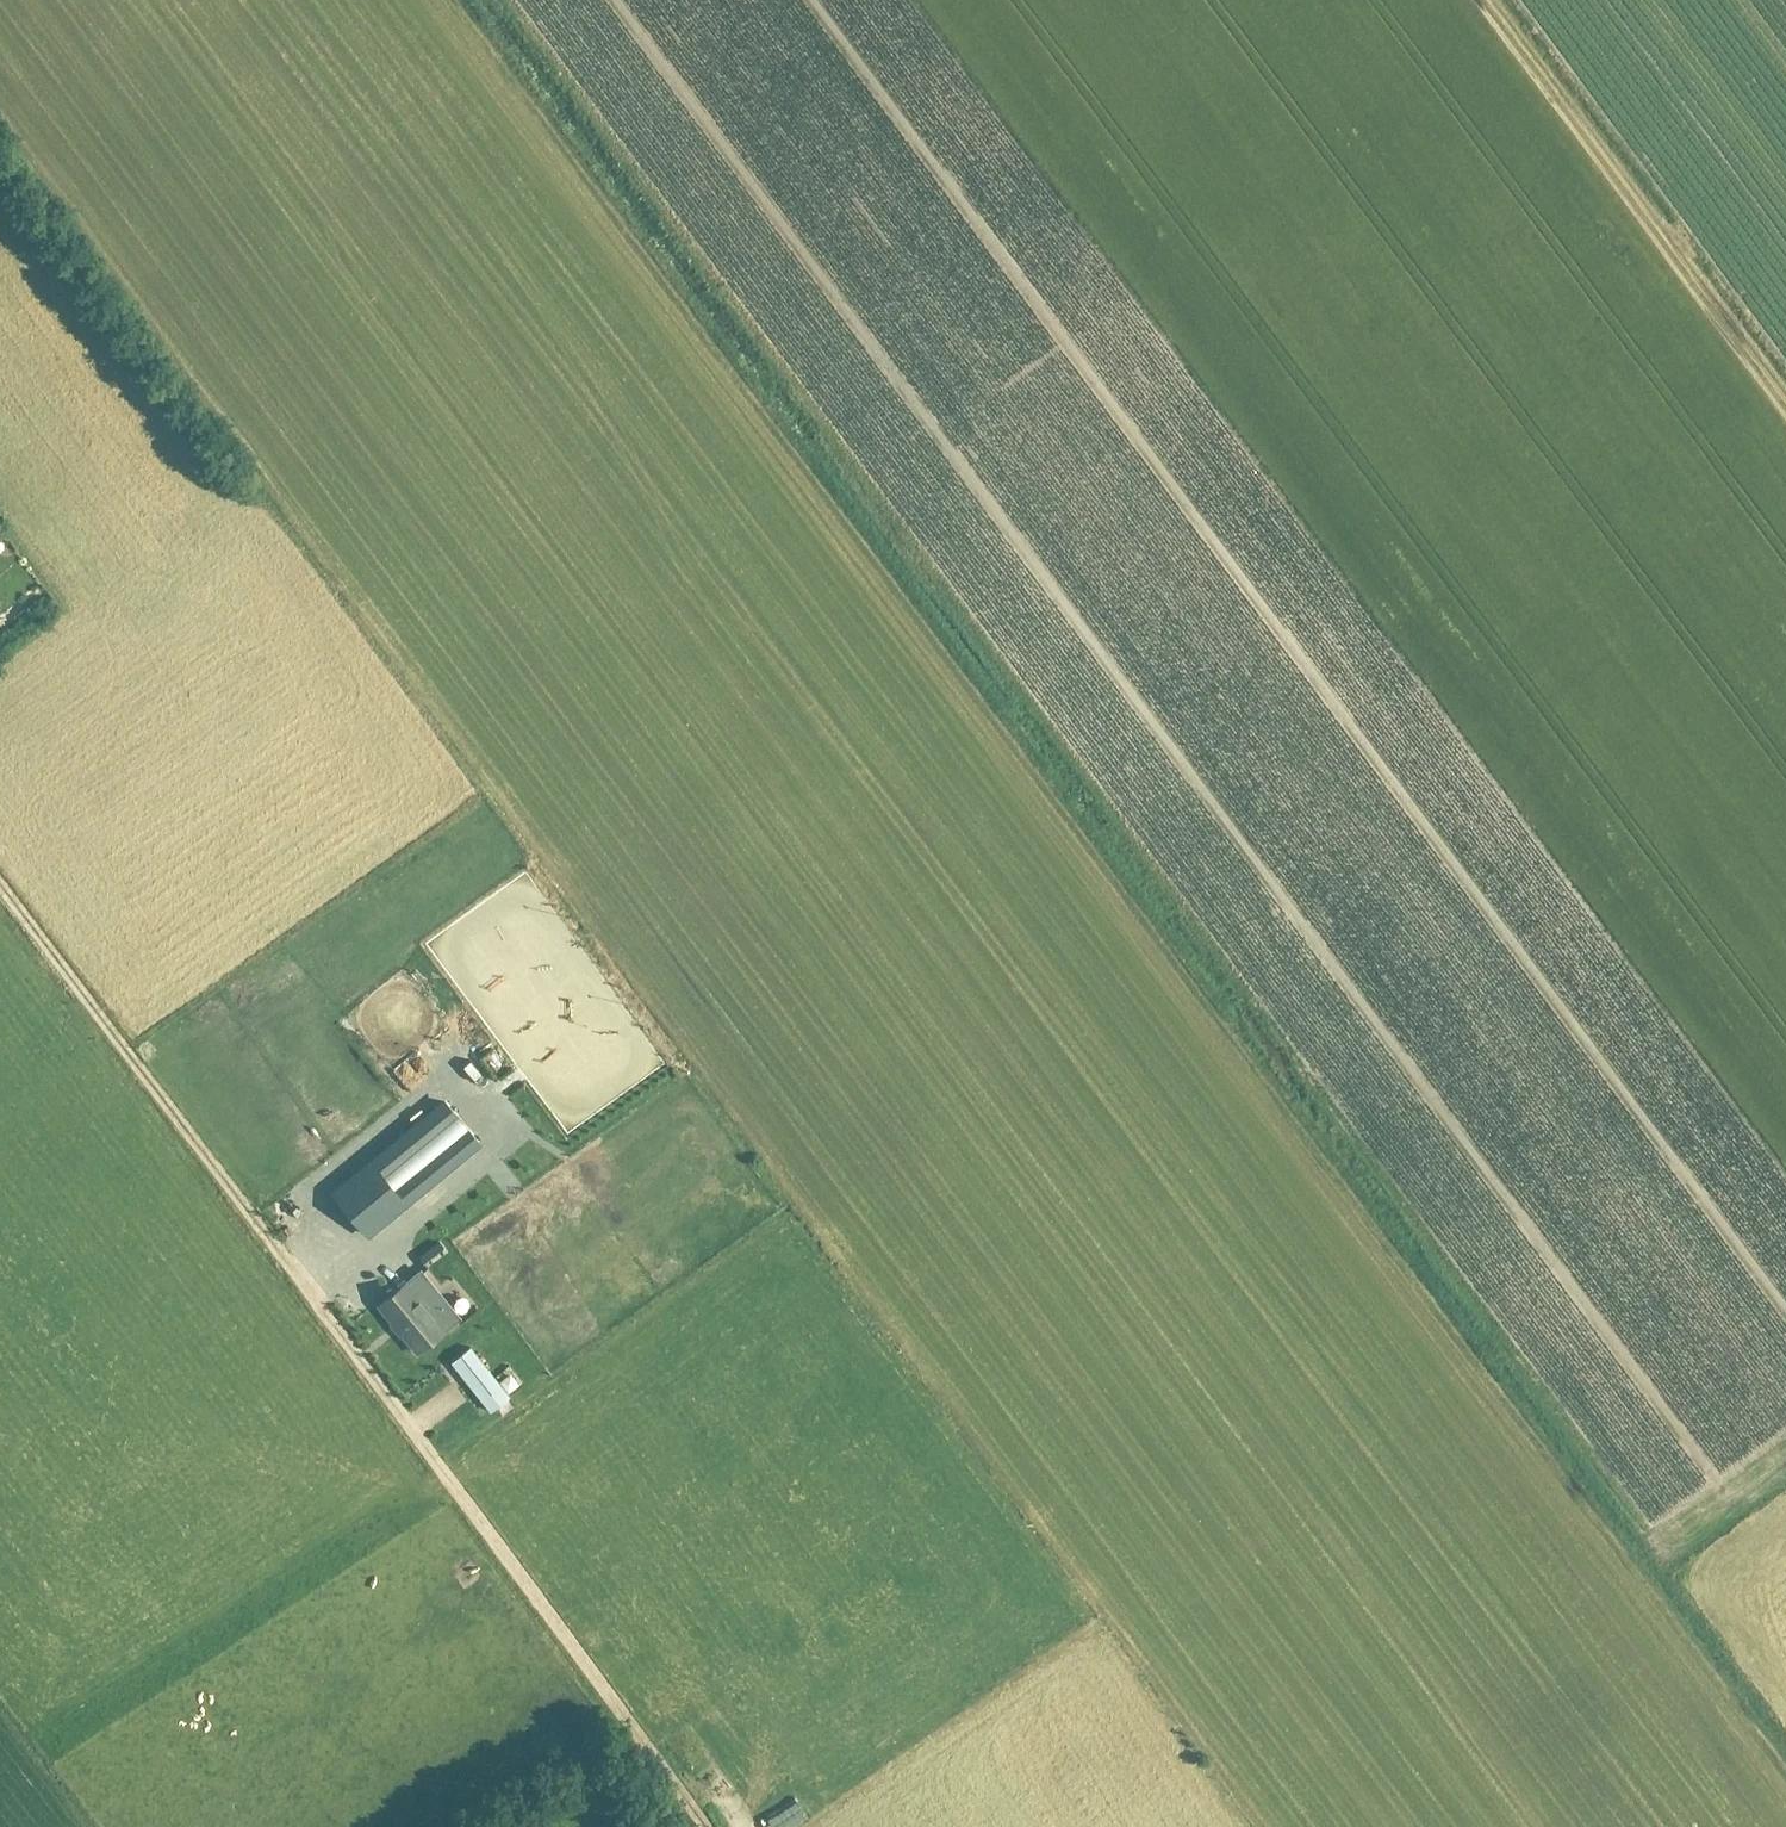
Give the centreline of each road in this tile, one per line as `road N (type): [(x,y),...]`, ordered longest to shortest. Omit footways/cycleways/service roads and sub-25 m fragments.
road 1 (unclassified): [(698,1826),(0,887)]

